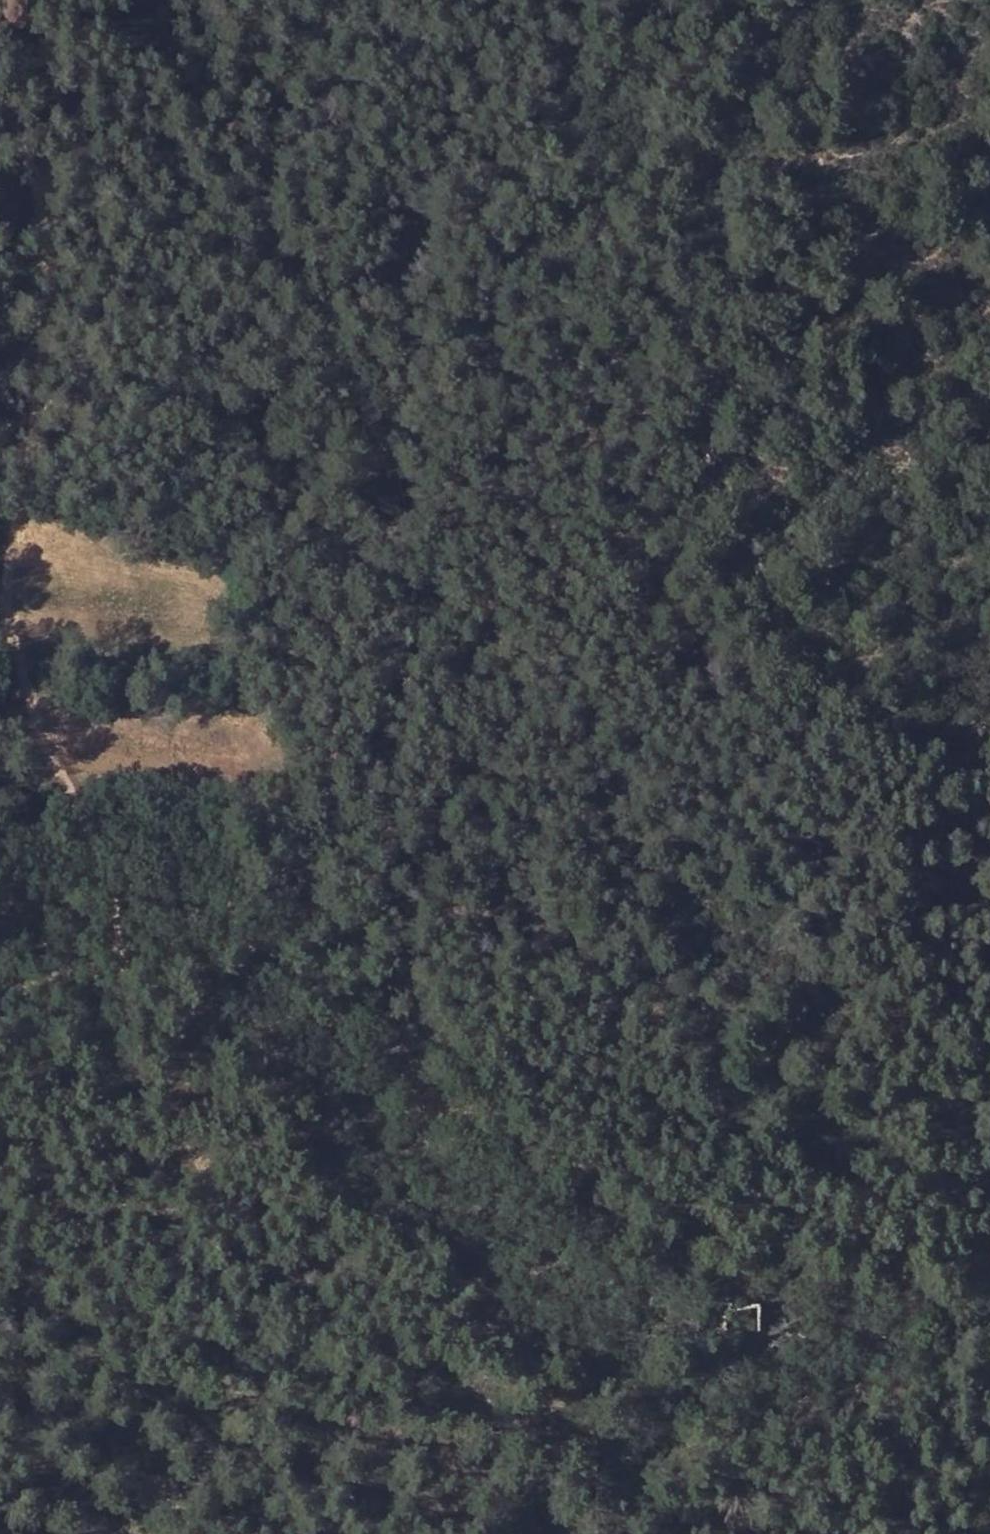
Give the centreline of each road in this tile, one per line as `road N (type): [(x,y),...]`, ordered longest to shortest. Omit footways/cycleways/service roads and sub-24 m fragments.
road 1 (track): [(145,1069),(94,969),(115,861),(47,724),(10,577),(14,501),(51,436),(43,363),(60,217),(0,86)]

